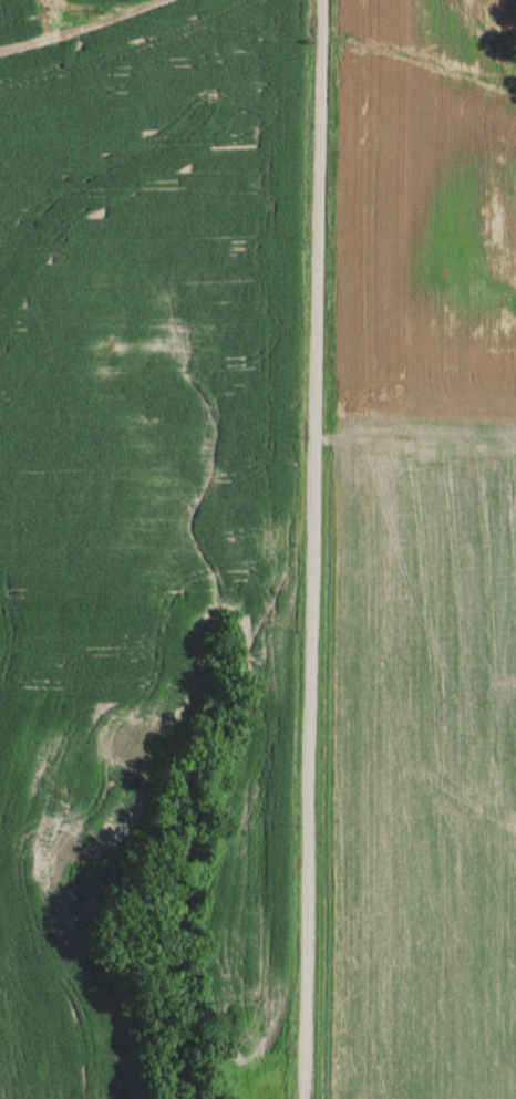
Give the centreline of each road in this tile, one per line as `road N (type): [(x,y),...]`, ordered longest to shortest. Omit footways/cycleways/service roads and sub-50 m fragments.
road 1 (residential): [(305,1098),(327,0)]

